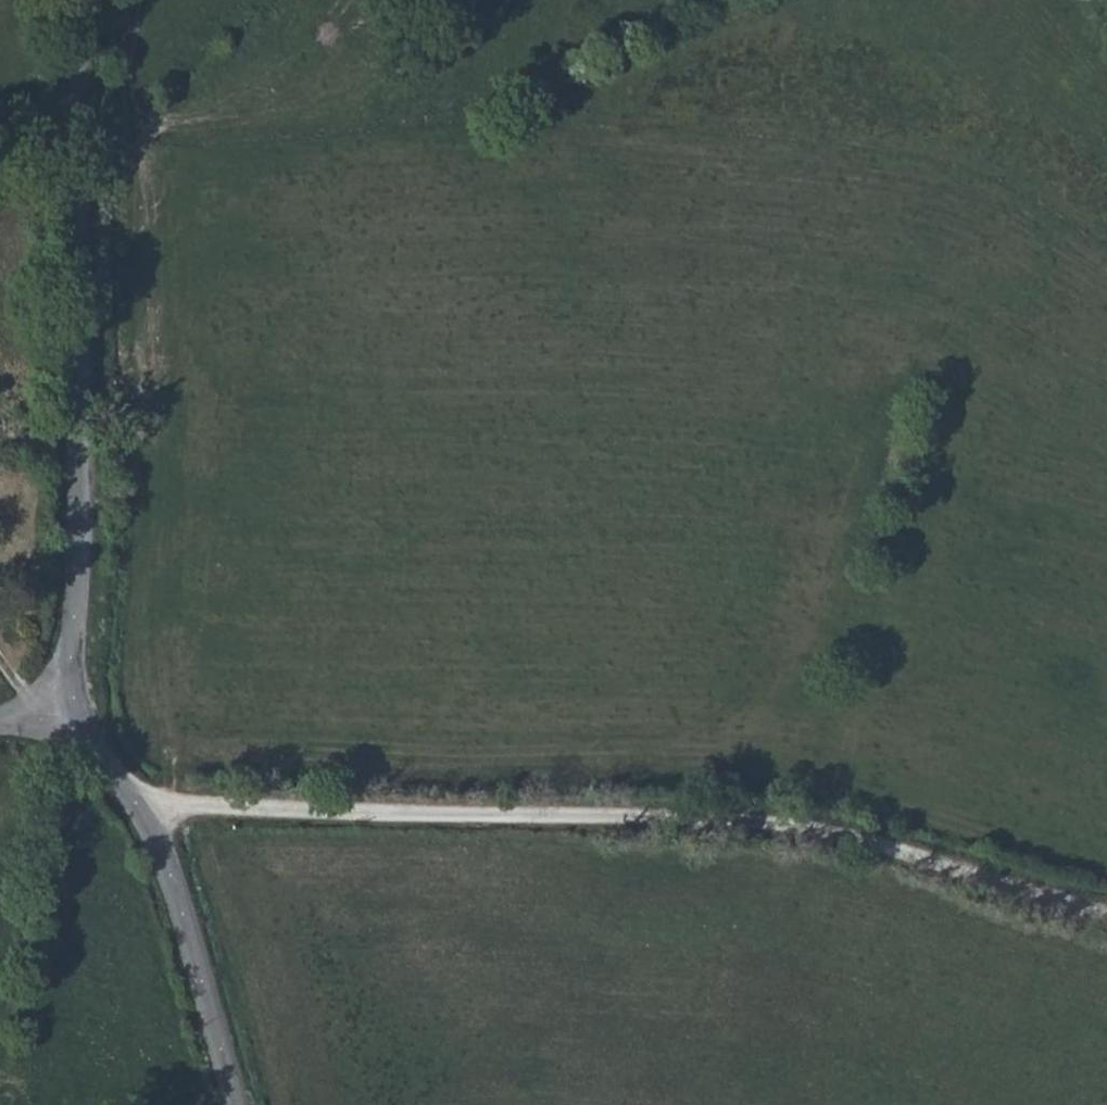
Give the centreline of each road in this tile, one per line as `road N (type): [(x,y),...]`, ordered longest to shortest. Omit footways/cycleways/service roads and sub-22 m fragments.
road 1 (track): [(1106,913),(752,817),(392,820),(140,805)]
road 2 (unclassified): [(70,710),(81,442),(79,86),(94,0)]
road 3 (unclassified): [(238,1104),(186,926),(140,805),(70,710)]

